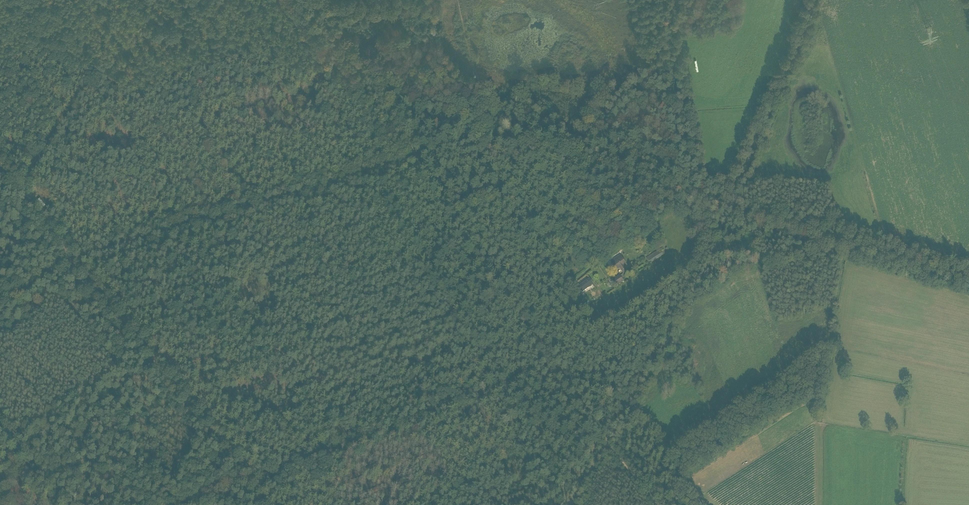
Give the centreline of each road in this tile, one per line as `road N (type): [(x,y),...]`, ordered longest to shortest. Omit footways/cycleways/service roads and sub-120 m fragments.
road 1 (track): [(549,363),(248,483),(70,258)]
road 2 (track): [(70,258),(473,136)]
road 3 (track): [(677,0),(564,152),(564,178),(594,257),(519,313)]
road 4 (track): [(18,192),(101,71),(197,0)]
road 5 (track): [(727,211),(473,136)]
road 6 (unclassified): [(968,280),(728,208)]
road 7 (track): [(519,313),(391,116)]
road 8 (track): [(134,42),(237,210)]
road 9 (track): [(657,504),(549,363)]
road 10 (track): [(549,363),(476,504)]
road 11 (track): [(841,243),(817,399)]
road 12 (track): [(485,138),(453,0)]
road 13 (track): [(391,116),(318,0)]

